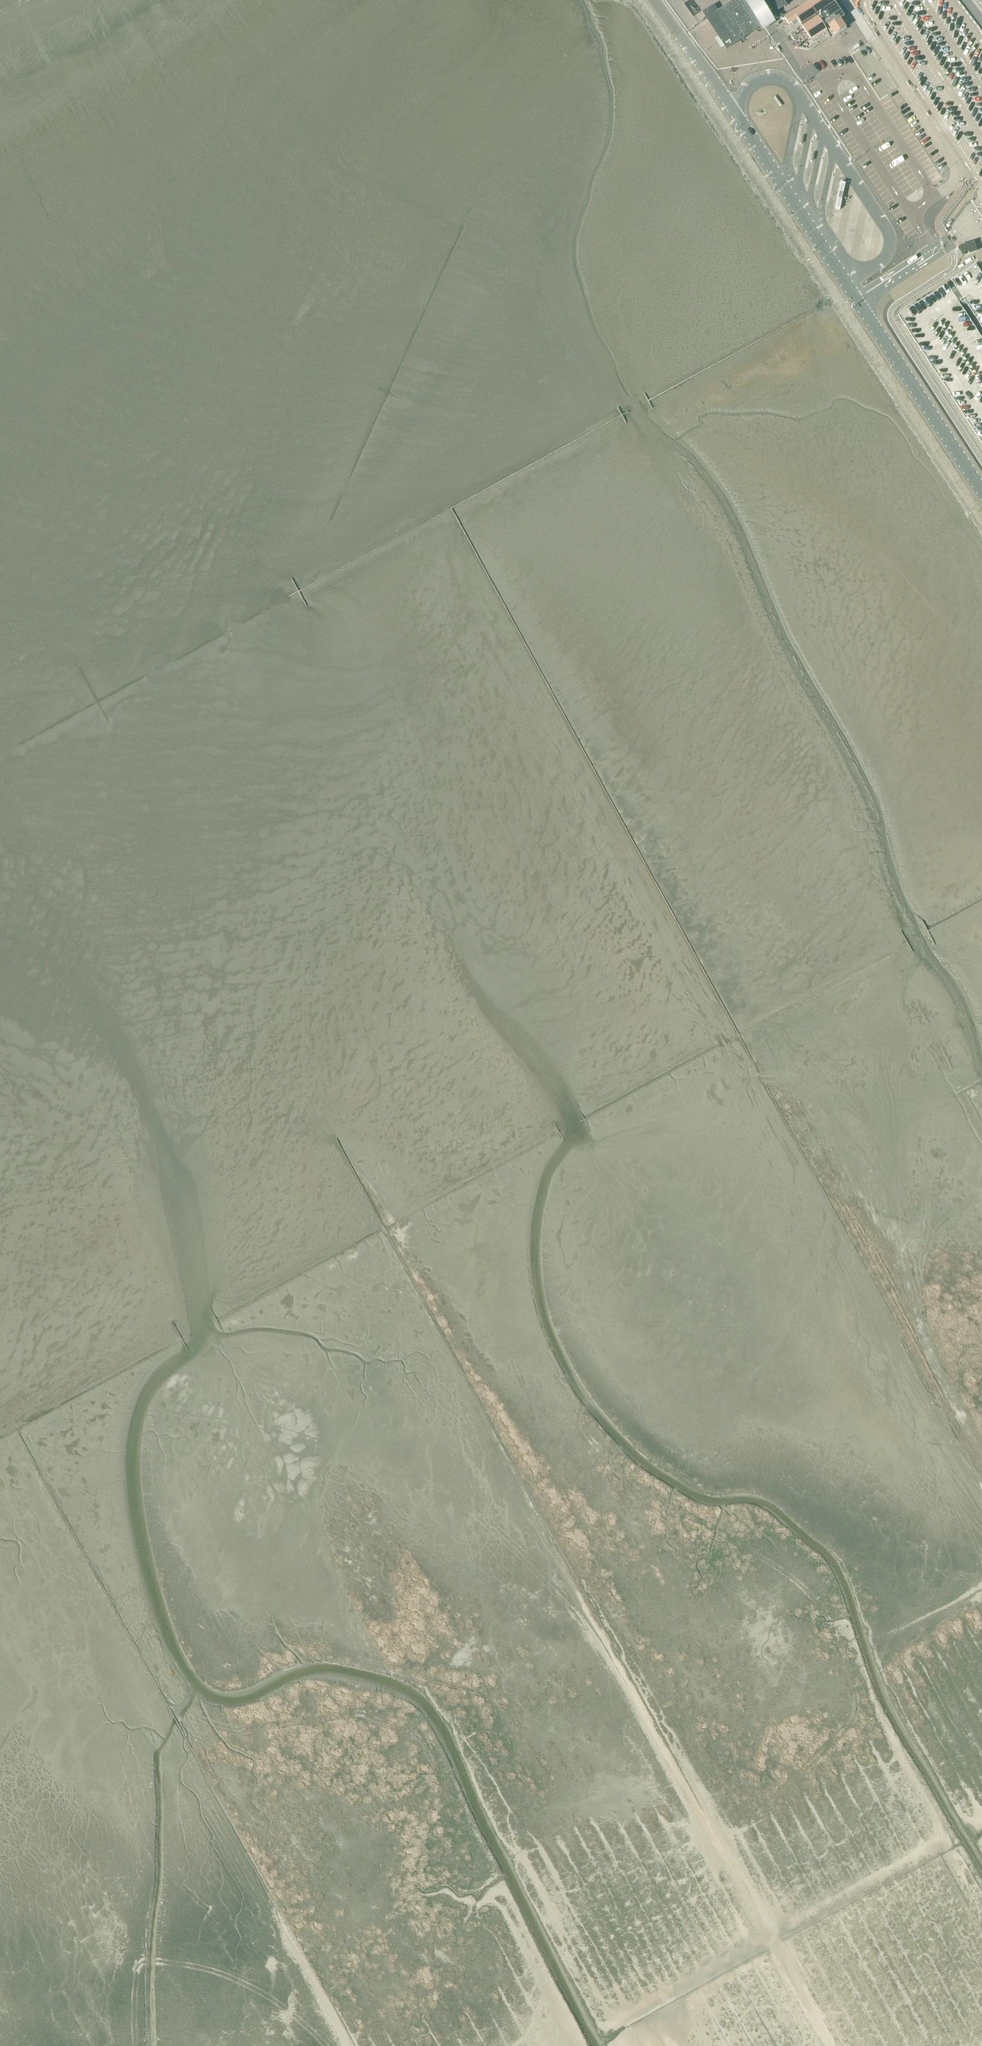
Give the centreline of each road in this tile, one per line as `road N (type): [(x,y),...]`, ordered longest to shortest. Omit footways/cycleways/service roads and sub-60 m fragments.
road 1 (unclassified): [(981,493),(654,0)]

